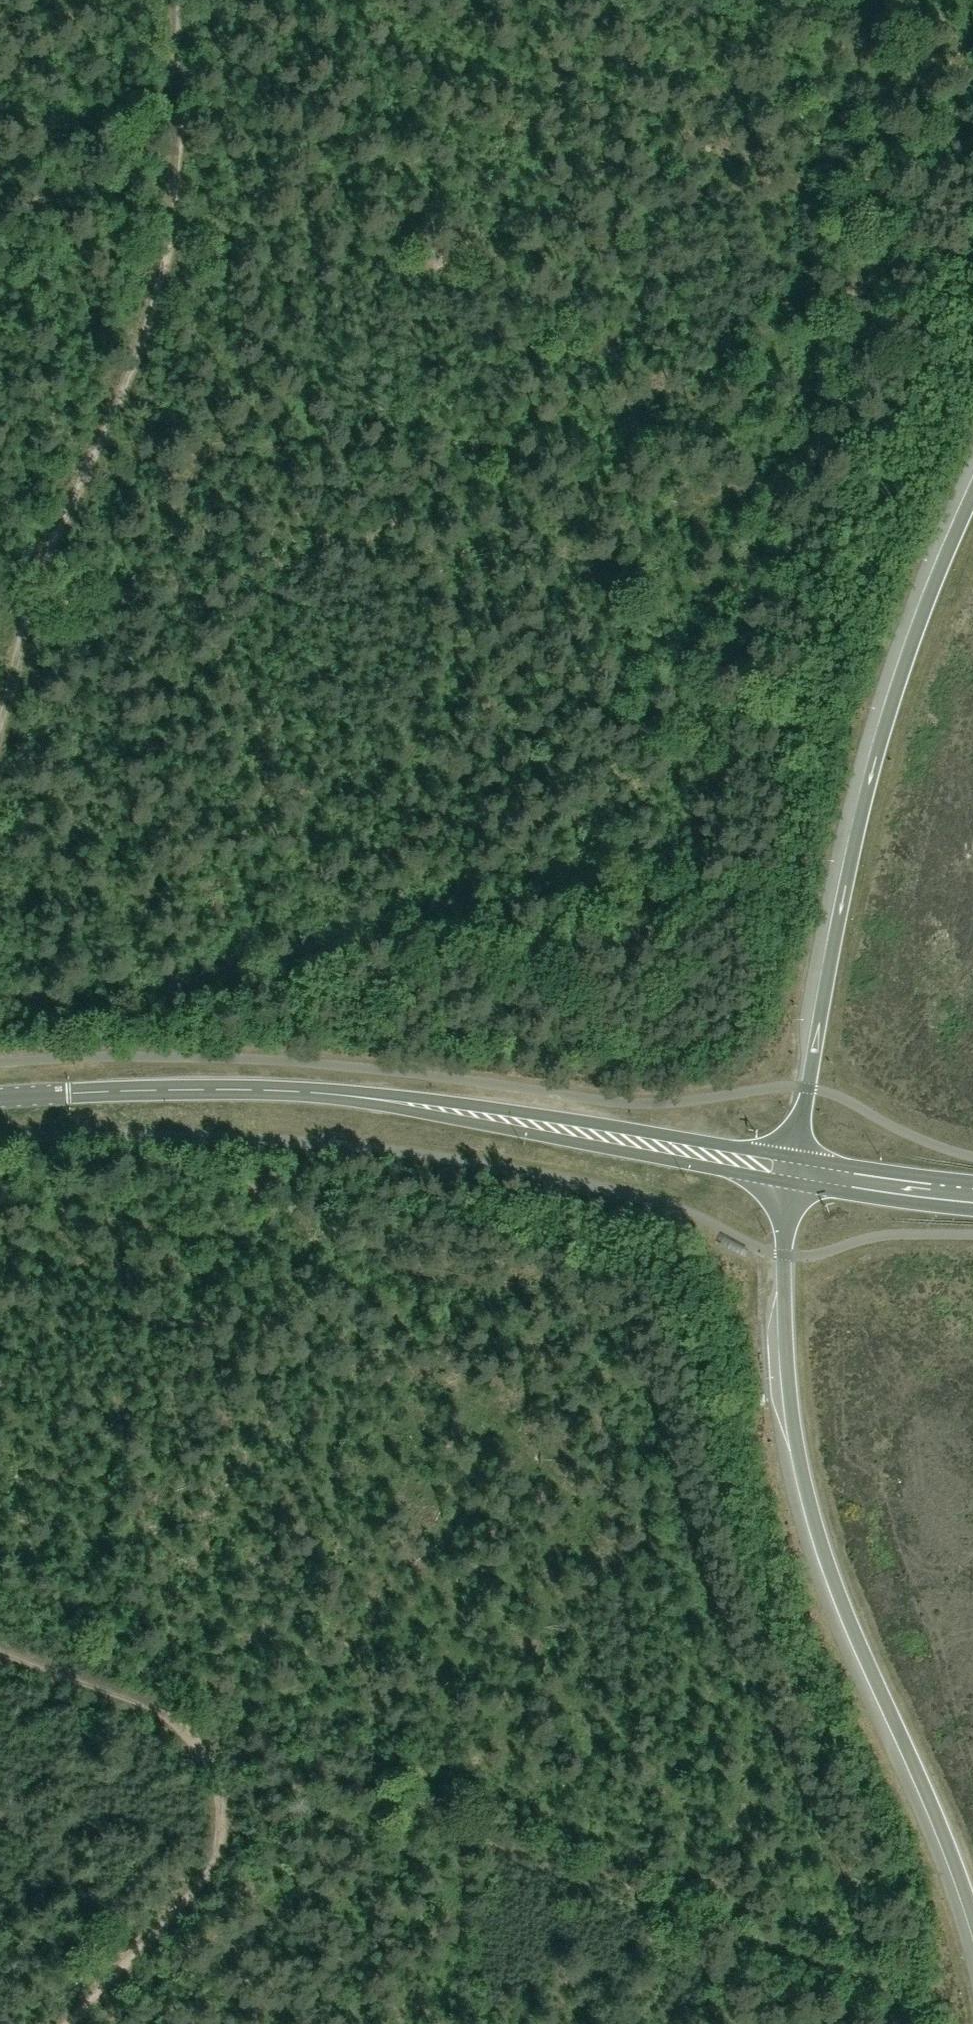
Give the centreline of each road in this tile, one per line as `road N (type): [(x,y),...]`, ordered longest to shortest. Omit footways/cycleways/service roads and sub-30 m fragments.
road 1 (tertiary): [(0,1097),(157,1089),(333,1094),(792,1170)]
road 2 (motorway): [(792,1170),(781,1331),(807,1509),(972,1930)]
road 3 (track): [(0,712),(32,585),(118,404),(161,278),(183,101),(180,0)]
road 4 (motorway): [(972,498),(888,712),(861,809),(792,1170)]
road 5 (track): [(69,2023),(190,1897),(210,1866),(216,1800),(203,1751),(187,1728),(0,1653)]
road 6 (secondary): [(972,1196),(792,1170)]

